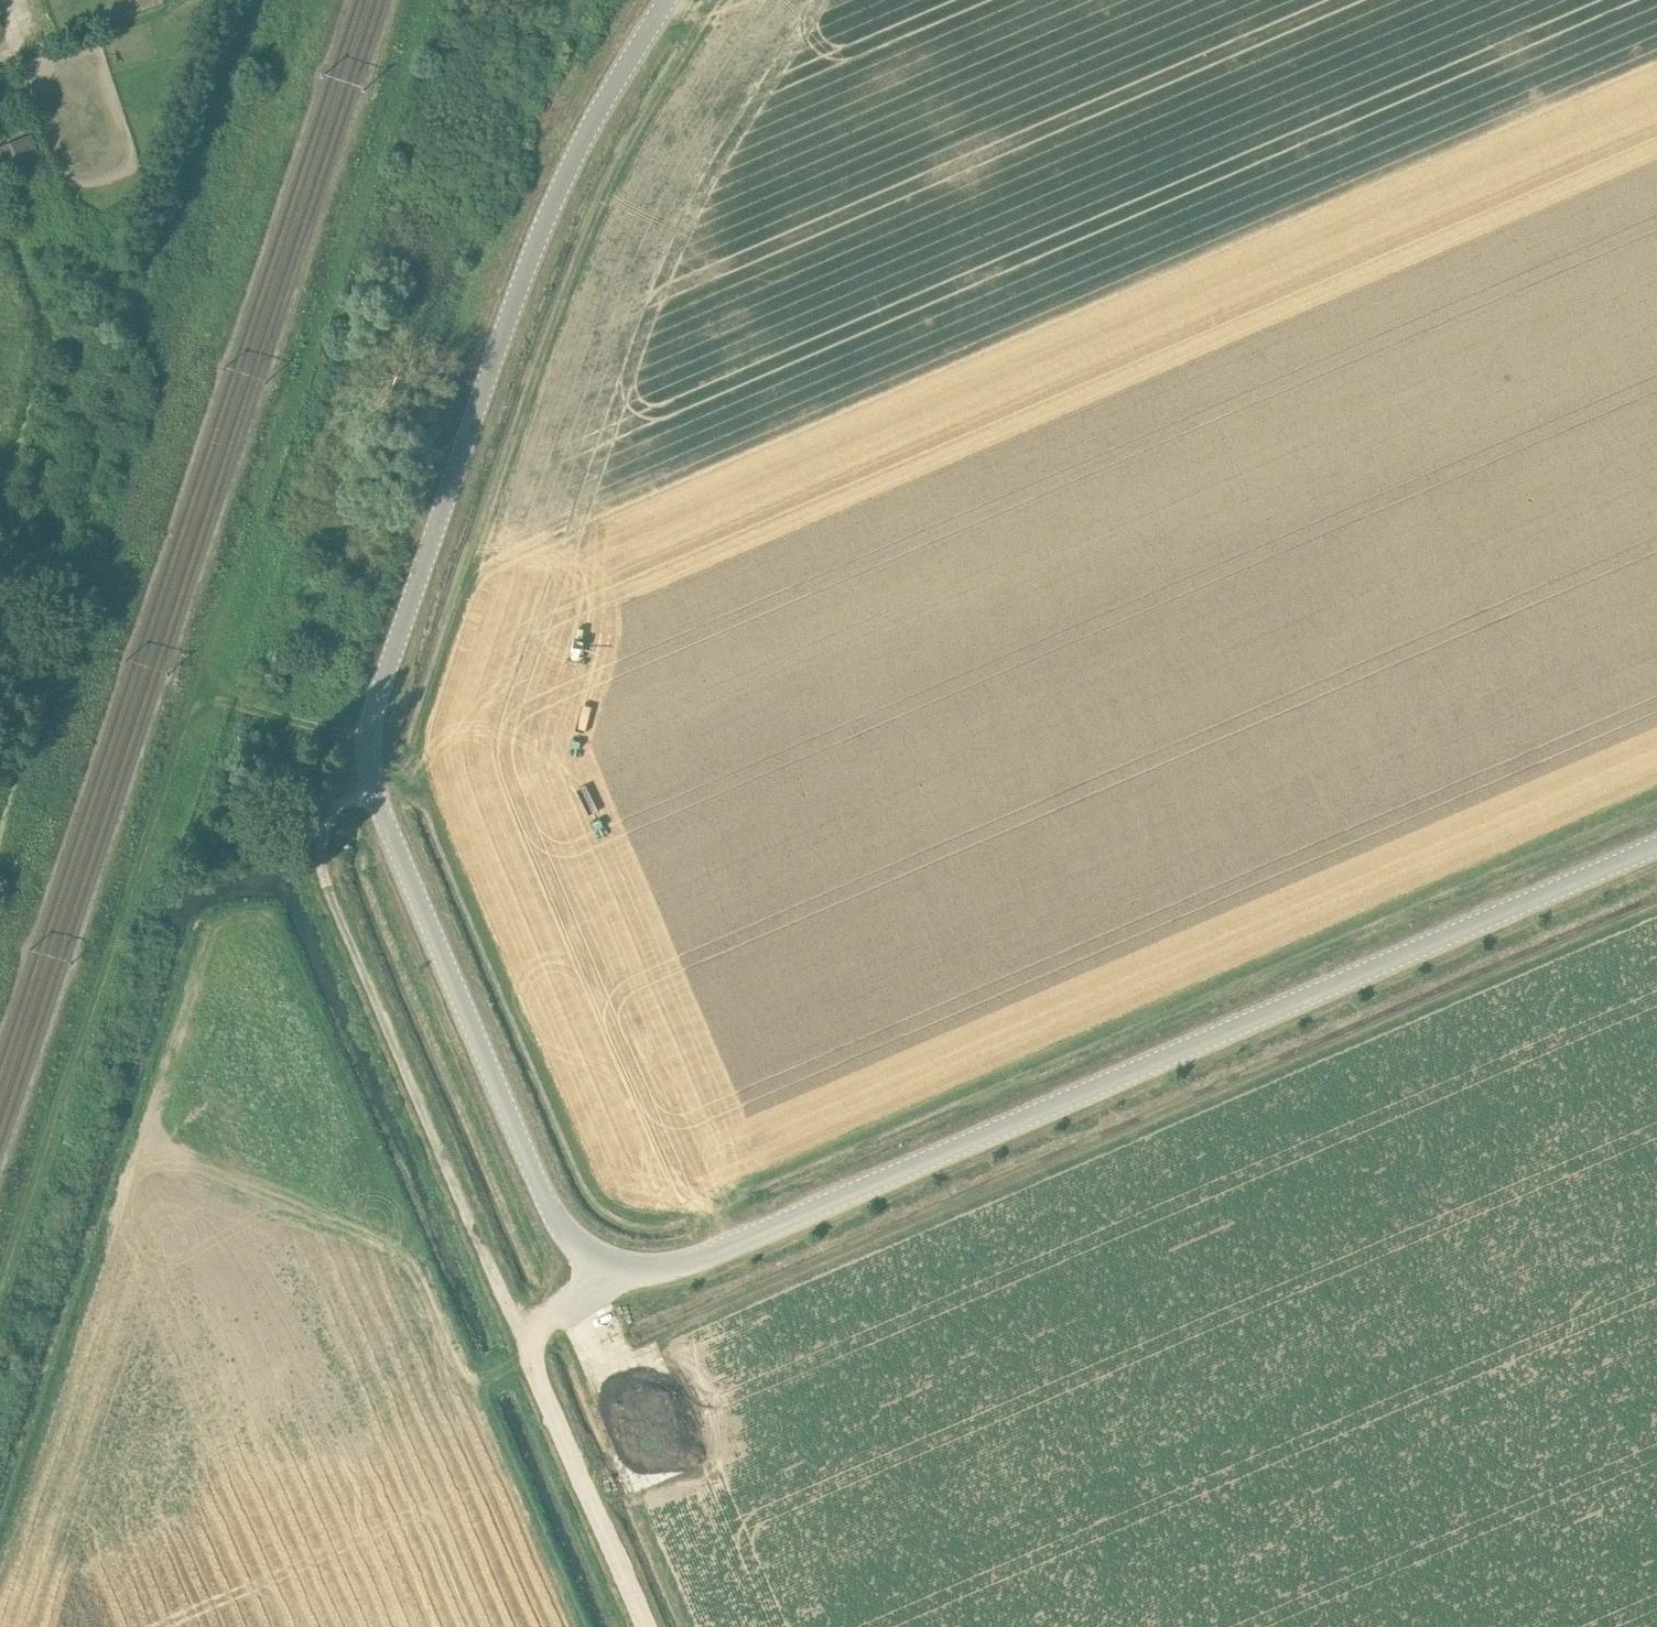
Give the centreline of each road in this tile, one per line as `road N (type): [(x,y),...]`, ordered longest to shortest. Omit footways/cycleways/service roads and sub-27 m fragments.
road 1 (unclassified): [(1656,845),(671,1268),(625,1275),(593,1268),(561,1238),(546,1207),(373,795),(365,737),(532,255),(580,147),(667,0)]
road 2 (track): [(646,1626),(324,884),(318,860),(326,817),(338,804),(373,795)]
road 3 (track): [(0,1276),(162,783),(201,698),(365,737)]
road 4 (track): [(311,0),(185,356)]

